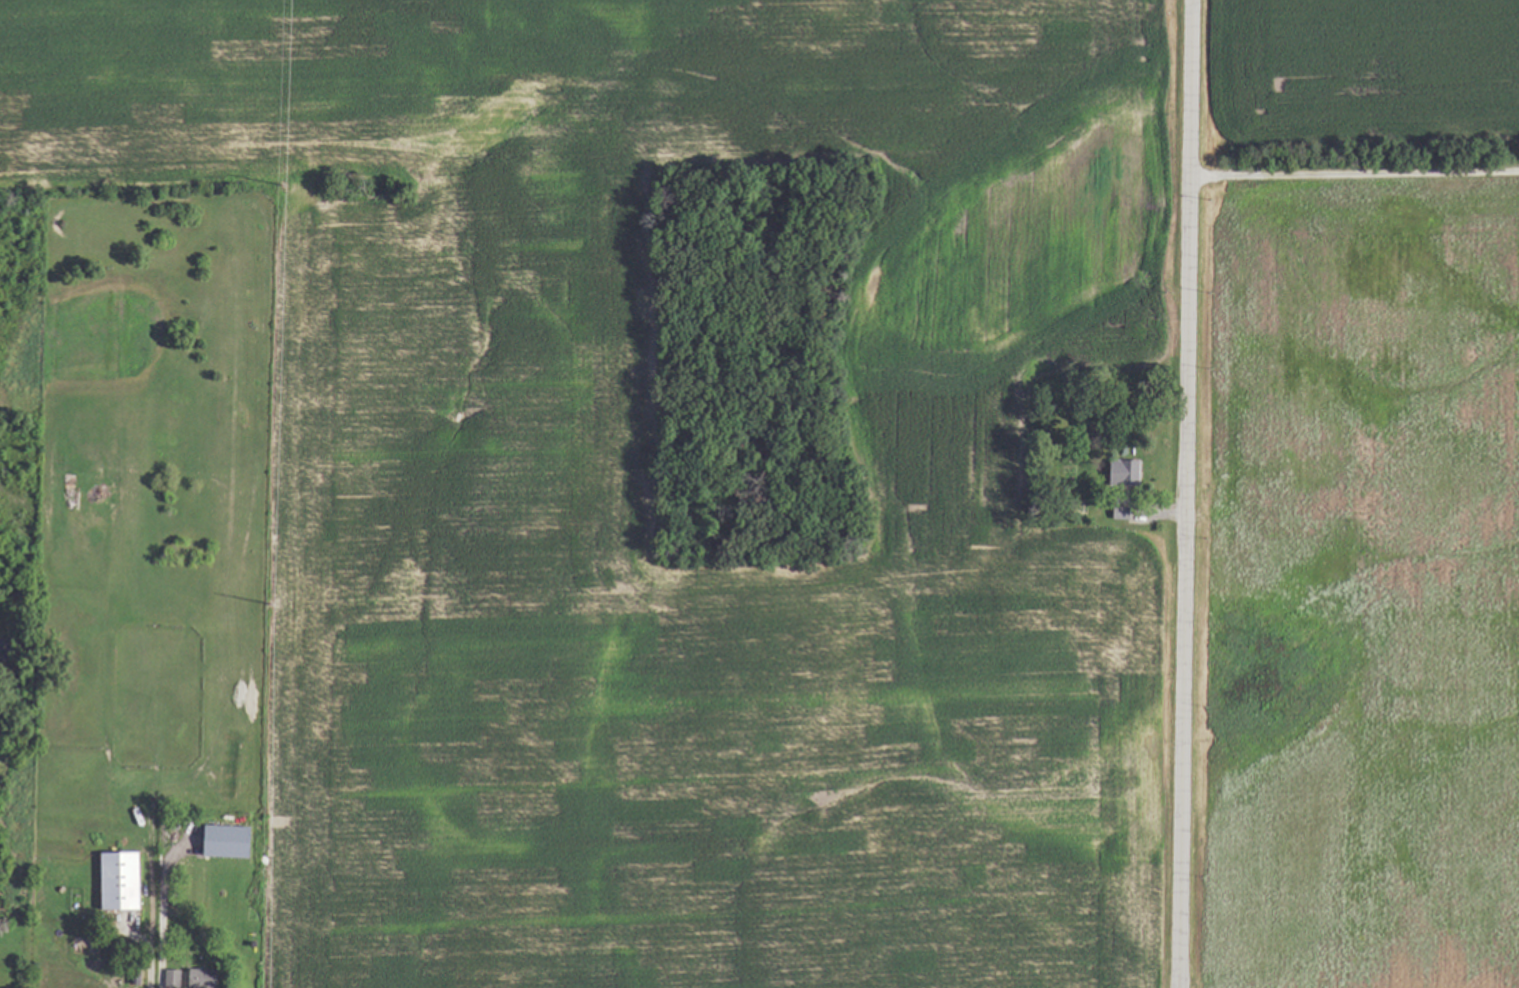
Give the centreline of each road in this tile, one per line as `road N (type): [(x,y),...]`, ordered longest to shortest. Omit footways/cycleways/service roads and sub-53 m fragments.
road 1 (residential): [(1177,987),(1190,0)]

